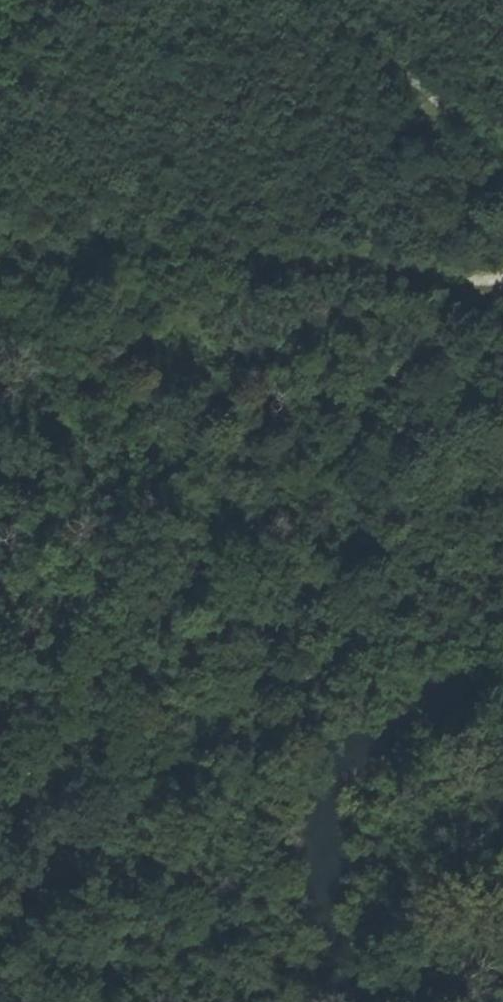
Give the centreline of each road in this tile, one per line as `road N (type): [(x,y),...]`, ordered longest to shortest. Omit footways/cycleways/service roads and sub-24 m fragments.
road 1 (track): [(61,1001),(400,557),(501,280)]
road 2 (track): [(502,160),(453,109),(289,0)]

